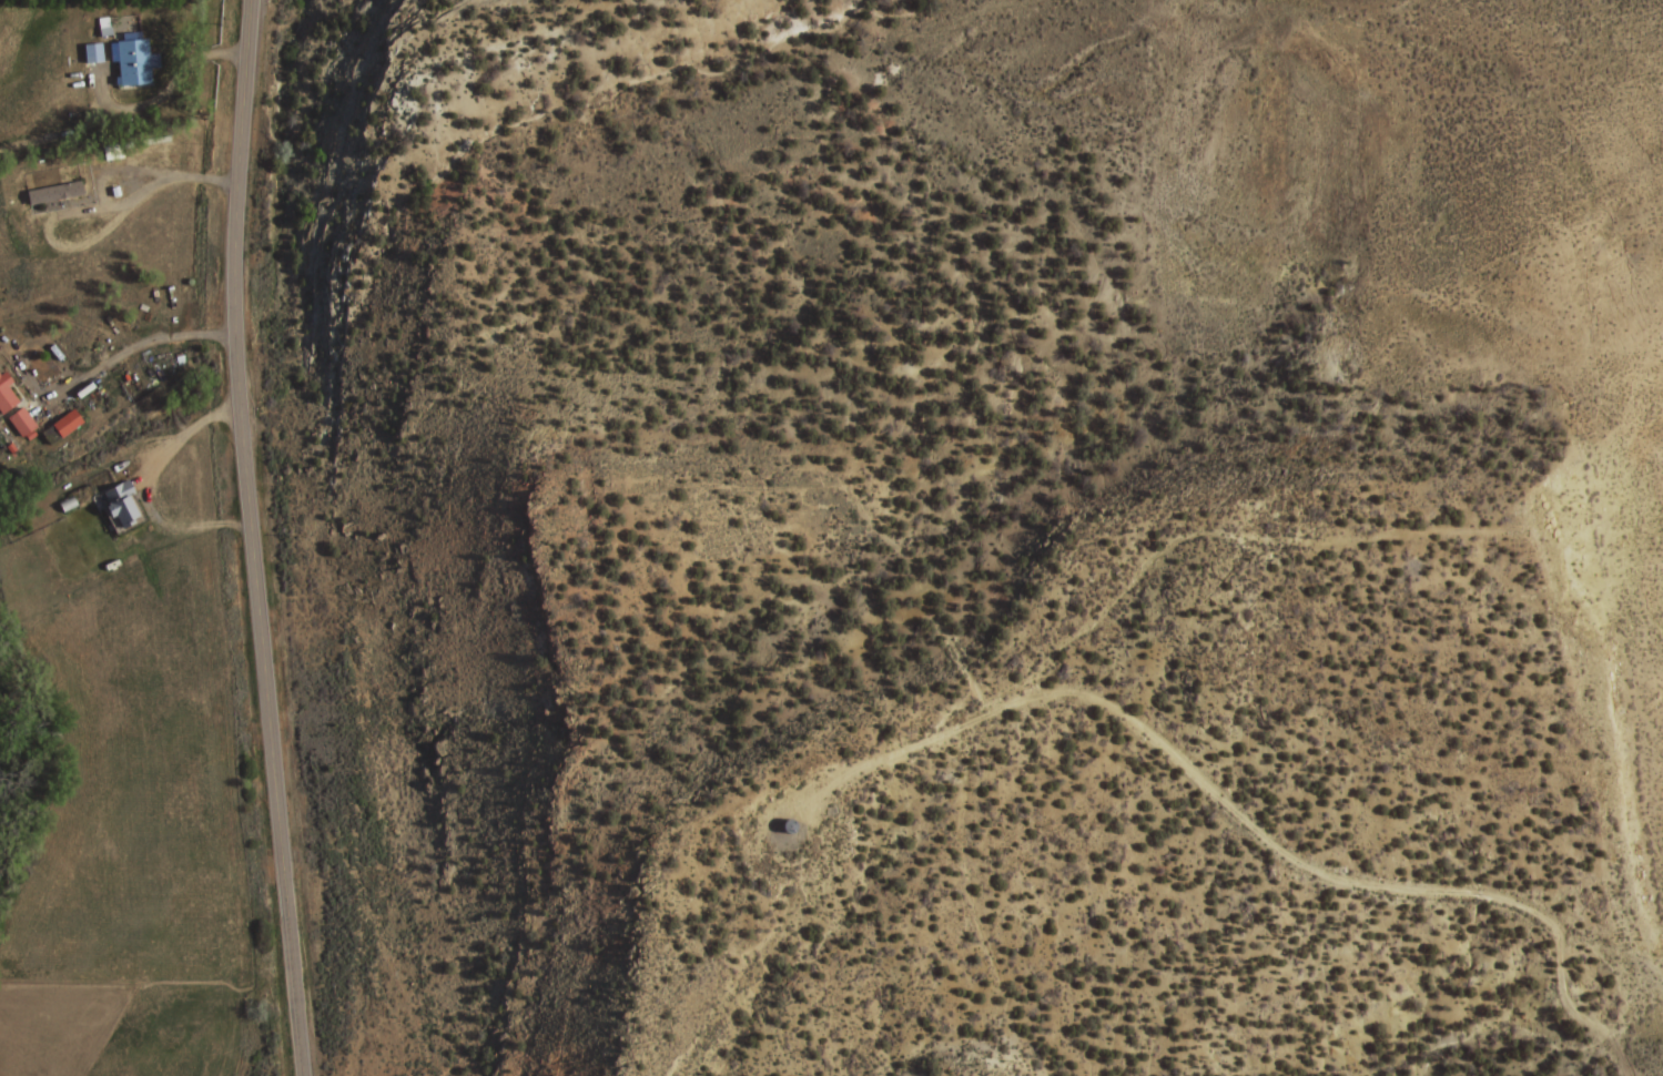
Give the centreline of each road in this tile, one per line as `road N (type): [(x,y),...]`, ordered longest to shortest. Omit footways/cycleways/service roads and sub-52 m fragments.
road 1 (residential): [(1662,501),(1623,534),(1169,568),(922,751),(733,821),(633,906),(594,999),(580,1075)]
road 2 (primary): [(301,1075),(223,295),(250,0)]

